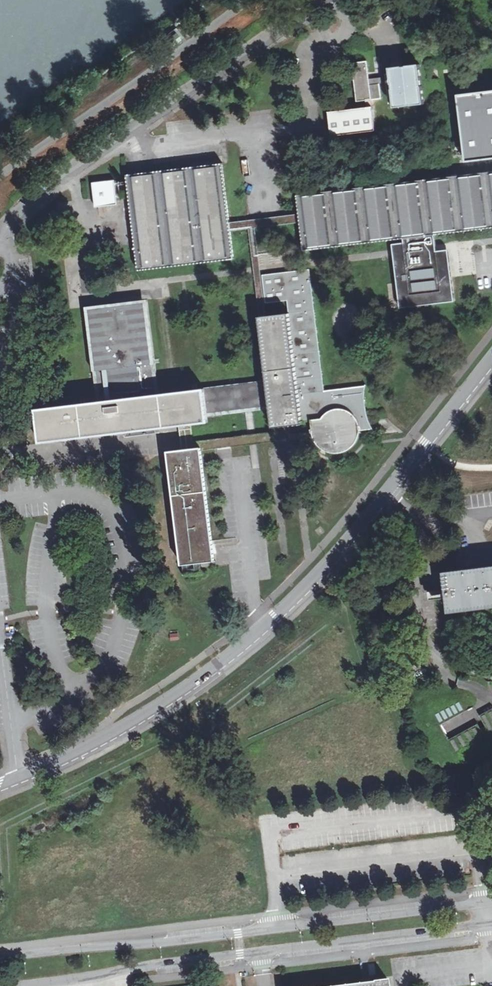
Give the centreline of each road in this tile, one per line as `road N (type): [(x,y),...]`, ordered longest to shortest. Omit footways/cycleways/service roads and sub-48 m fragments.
road 1 (tertiary): [(0,784),(124,726),(263,629),(325,567),(491,358)]
road 2 (unclassified): [(491,902),(0,956)]
road 3 (unclassified): [(30,985),(491,924)]

